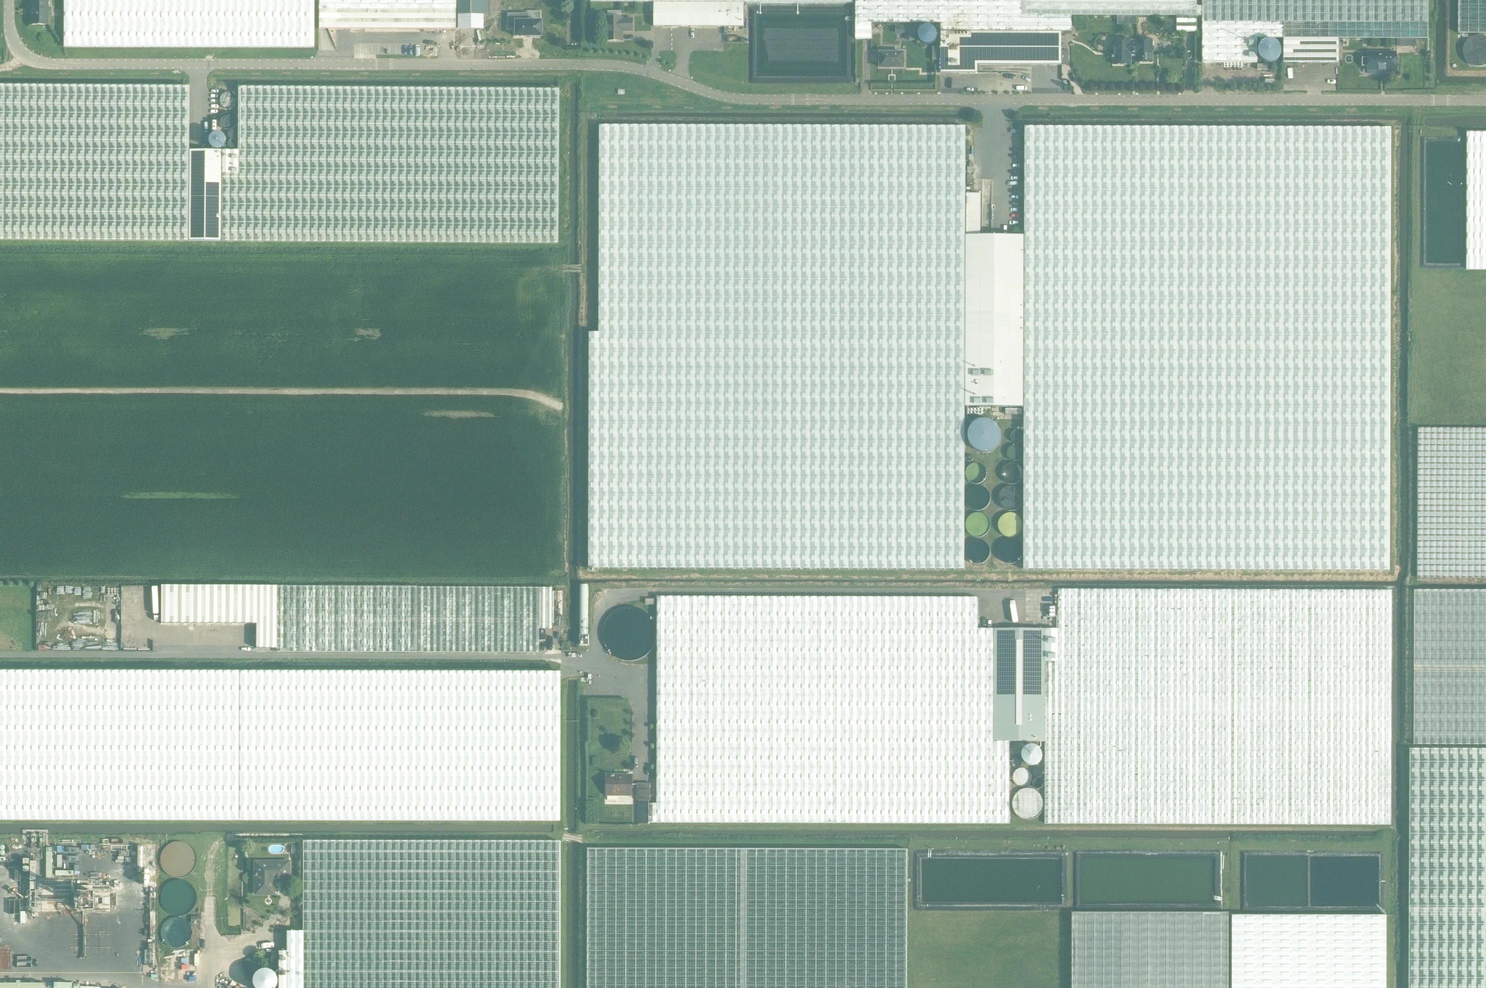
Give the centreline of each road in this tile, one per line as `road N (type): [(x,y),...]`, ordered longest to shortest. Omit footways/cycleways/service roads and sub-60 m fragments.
road 1 (unclassified): [(1485,103),(804,103),(747,101),(651,74),(575,66),(39,63),(17,50),(8,0)]
road 2 (track): [(0,391),(514,393),(567,407)]
road 3 (unclassified): [(0,655),(560,656)]

